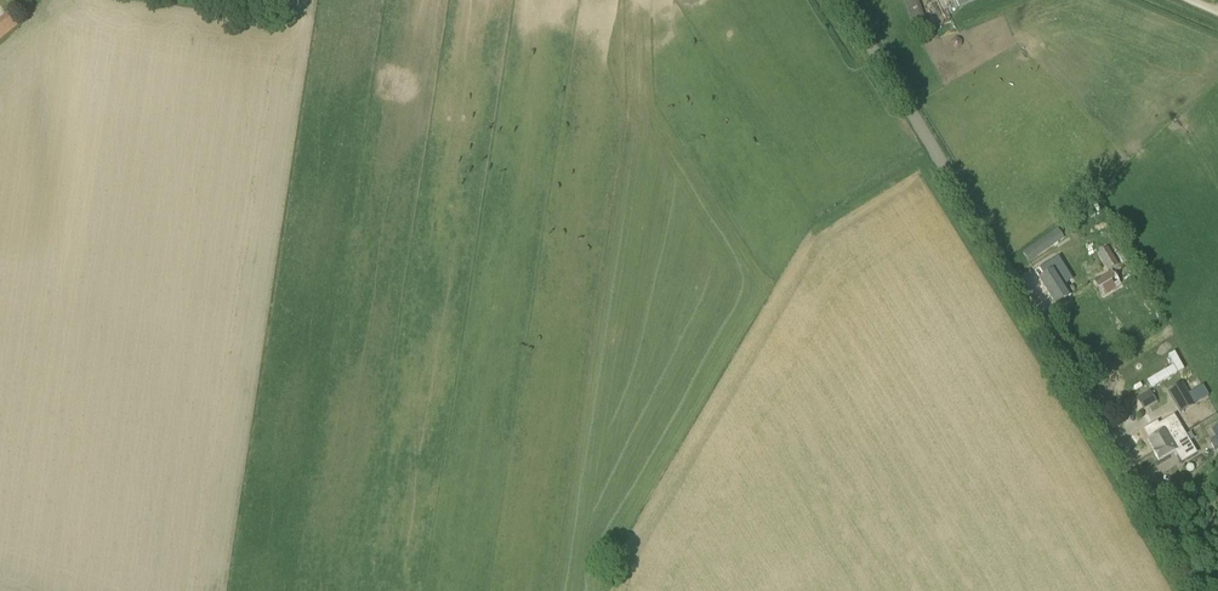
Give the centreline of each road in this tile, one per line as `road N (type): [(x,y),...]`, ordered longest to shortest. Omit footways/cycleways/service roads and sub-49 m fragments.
road 1 (tertiary): [(1198,590),(1042,314),(845,0)]

